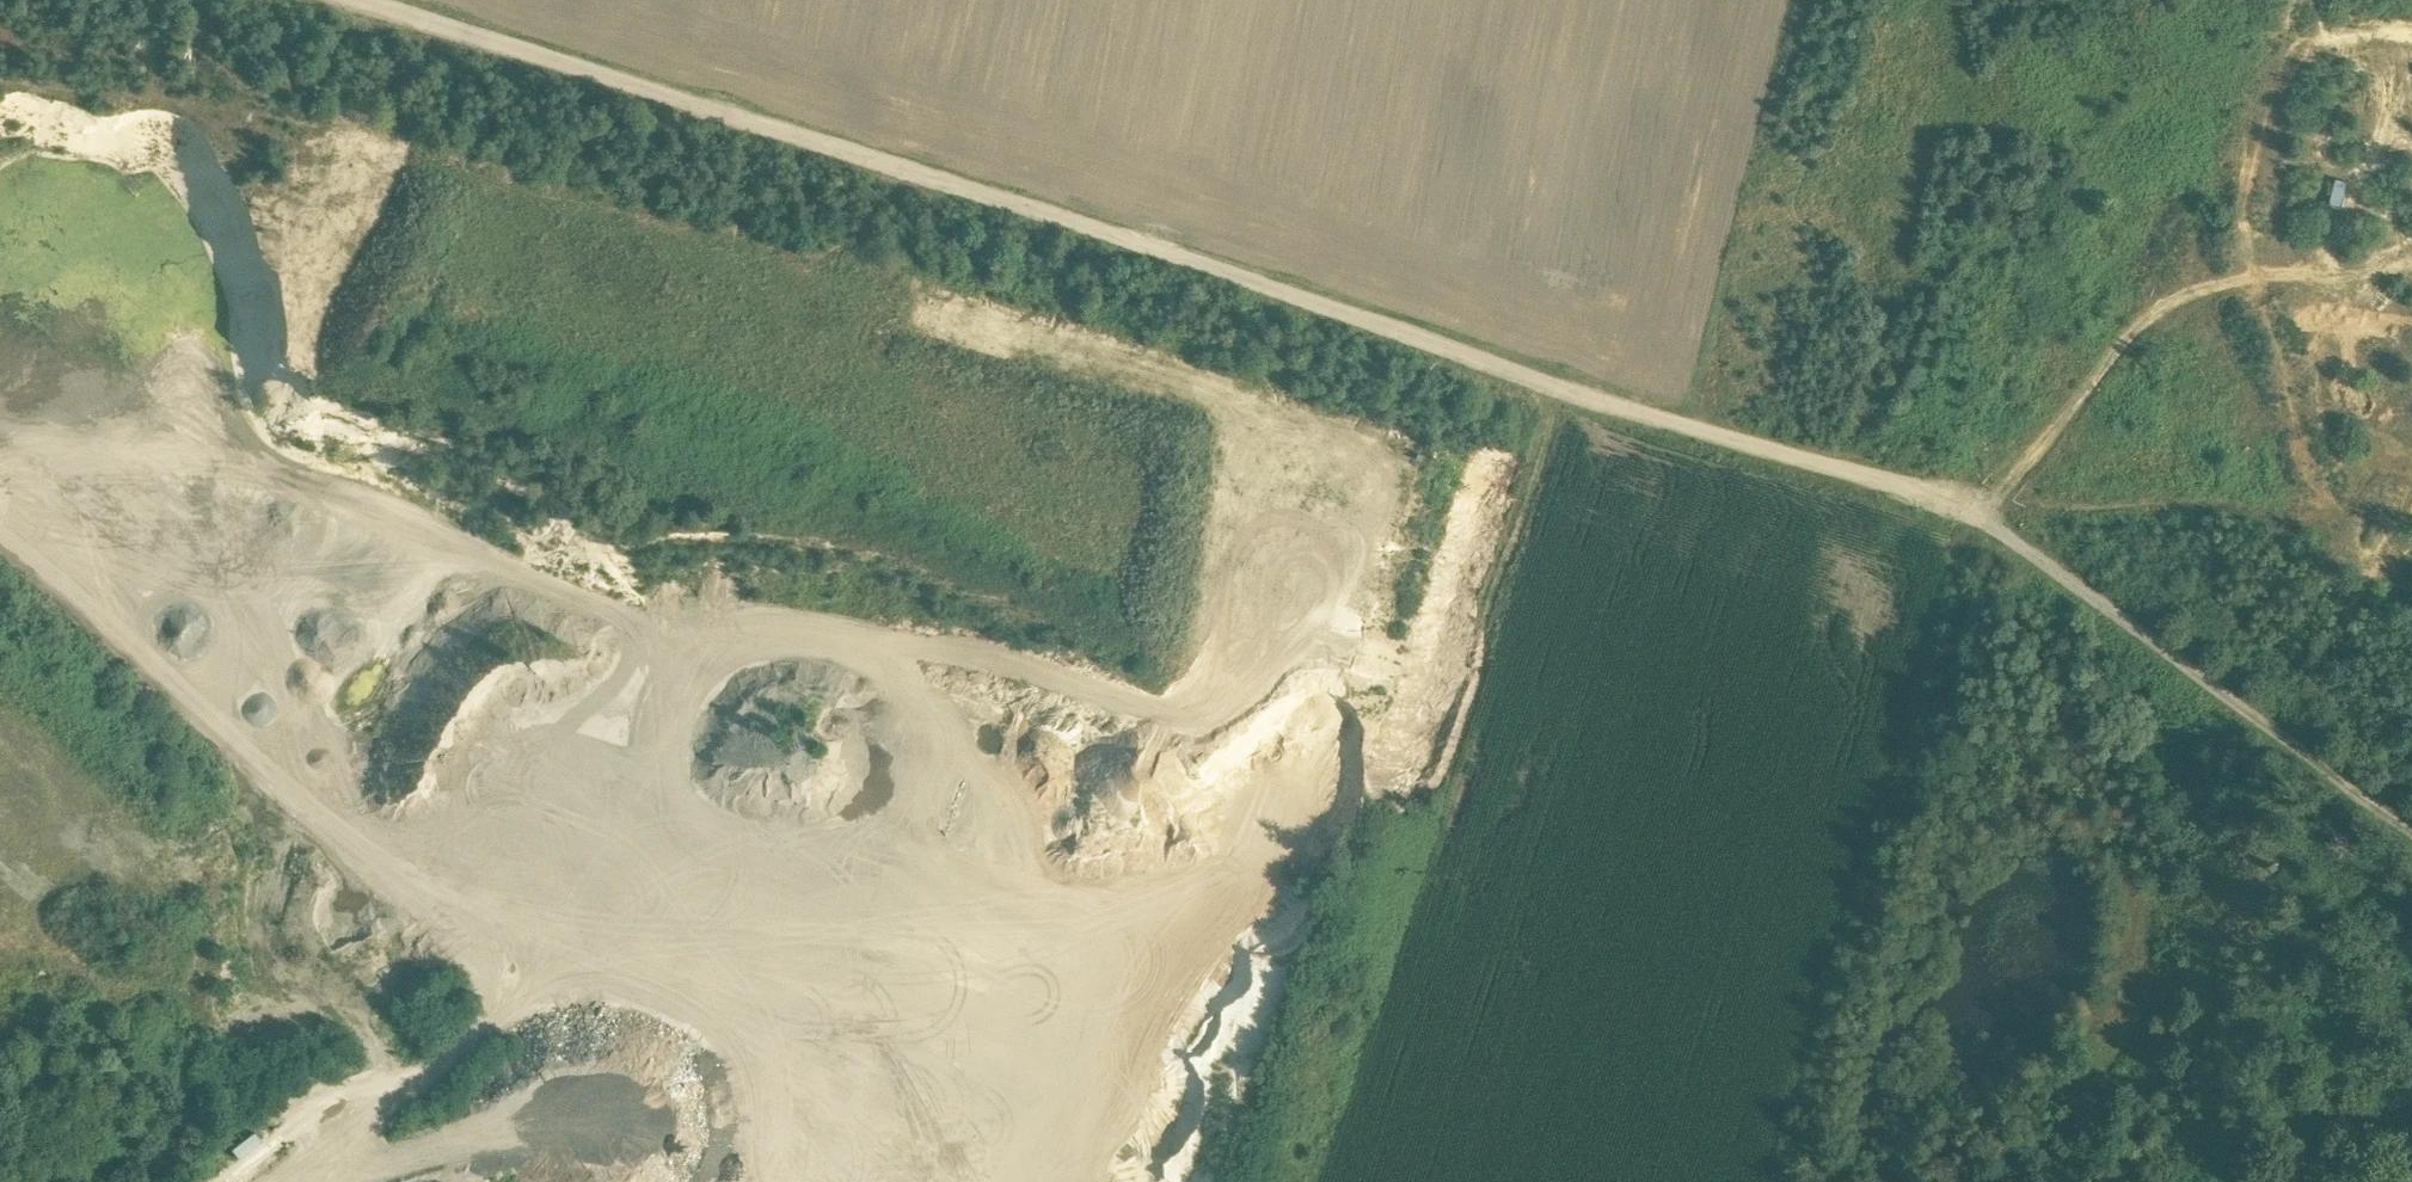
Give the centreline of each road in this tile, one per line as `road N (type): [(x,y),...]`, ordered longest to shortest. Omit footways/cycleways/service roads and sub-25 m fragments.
road 1 (track): [(365,0),(1979,507),(2411,820)]
road 2 (track): [(0,550),(460,955)]

